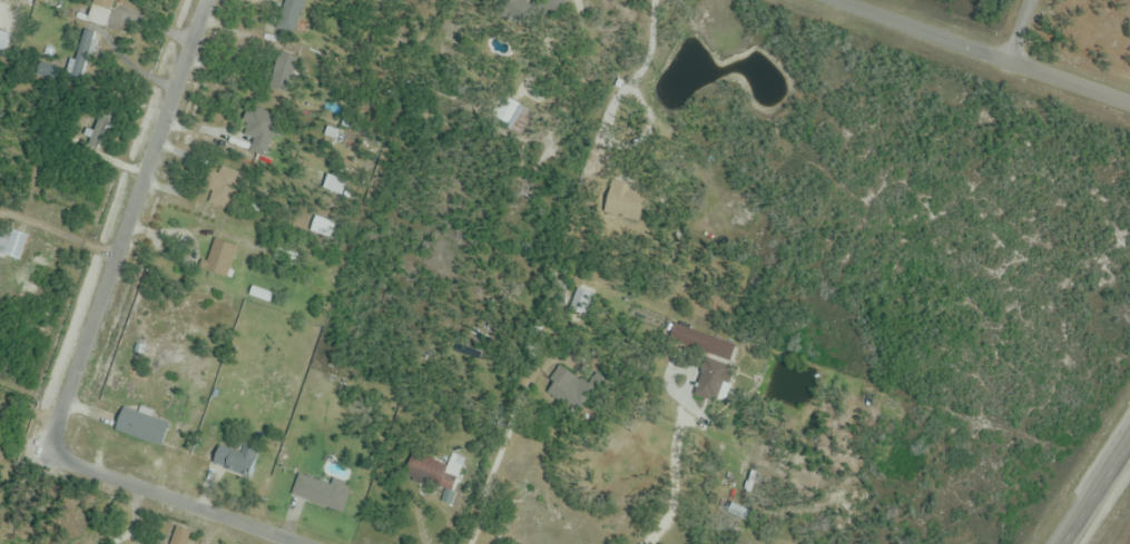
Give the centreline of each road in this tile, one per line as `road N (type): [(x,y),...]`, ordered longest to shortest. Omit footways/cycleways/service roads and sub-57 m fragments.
road 1 (residential): [(305,543),(48,453),(205,0)]
road 2 (residential): [(1129,106),(828,0)]
road 3 (trunk): [(1129,441),(1063,543)]

